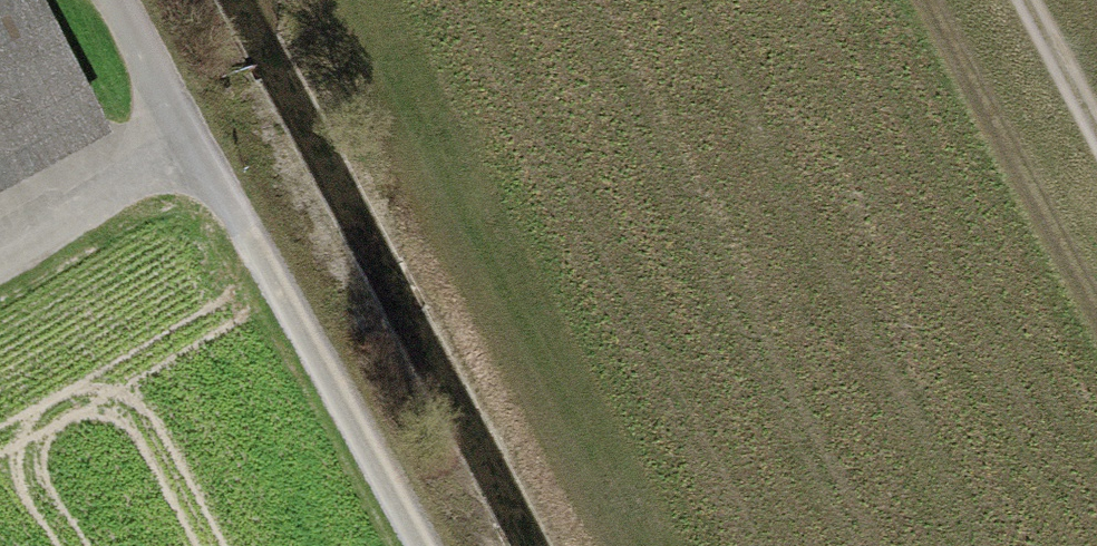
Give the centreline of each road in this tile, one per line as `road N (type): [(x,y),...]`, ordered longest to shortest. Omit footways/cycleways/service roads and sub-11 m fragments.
road 1 (track): [(421,545),(196,137),(0,244)]
road 2 (track): [(920,0),(1096,311)]
road 3 (track): [(1019,0),(1096,146)]
road 4 (residential): [(115,0),(196,137)]

